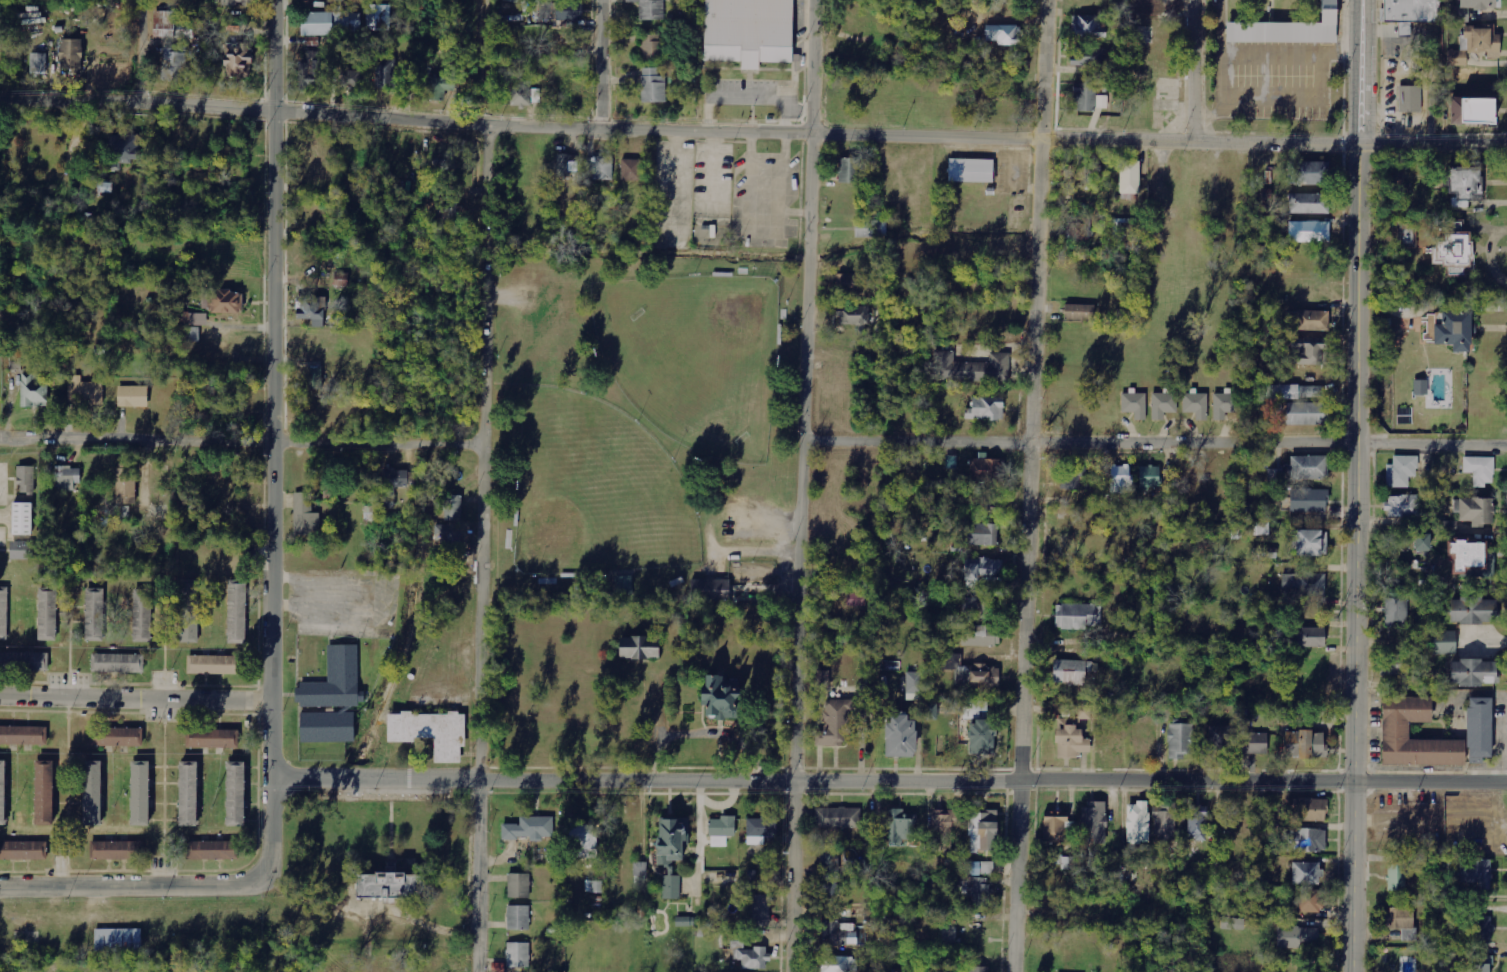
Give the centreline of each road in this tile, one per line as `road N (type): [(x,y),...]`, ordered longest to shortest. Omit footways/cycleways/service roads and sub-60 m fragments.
road 1 (tertiary): [(1506,144),(600,131),(0,102)]
road 2 (residential): [(1506,785),(272,780)]
road 3 (residential): [(1012,971),(1044,0)]
road 4 (tertiary): [(790,971),(813,0)]
road 5 (primary): [(1360,0),(1352,971)]
road 6 (tertiary): [(251,885),(268,859),(272,780),(272,0)]
road 7 (residential): [(476,971),(487,125)]
road 8 (residential): [(1506,446),(803,440)]
road 9 (residential): [(482,446),(0,437)]
road 10 (residential): [(271,703),(0,697)]
road 11 (tertiary): [(0,888),(251,885)]
road 12 (residential): [(1193,141),(1195,0)]
road 13 (residential): [(600,131),(601,0)]

